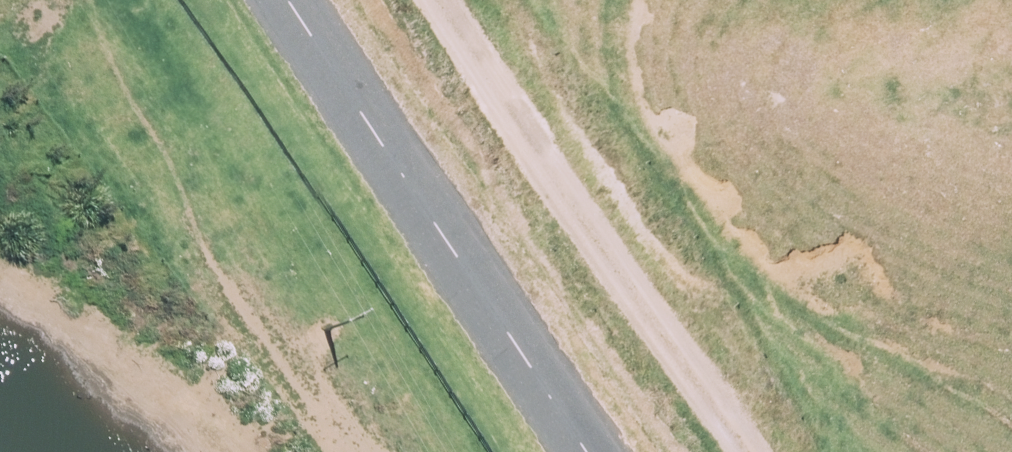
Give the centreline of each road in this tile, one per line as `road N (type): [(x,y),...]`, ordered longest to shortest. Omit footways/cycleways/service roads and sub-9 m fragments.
road 1 (track): [(438,0),(748,451)]
road 2 (unclassified): [(583,451),(288,0)]

